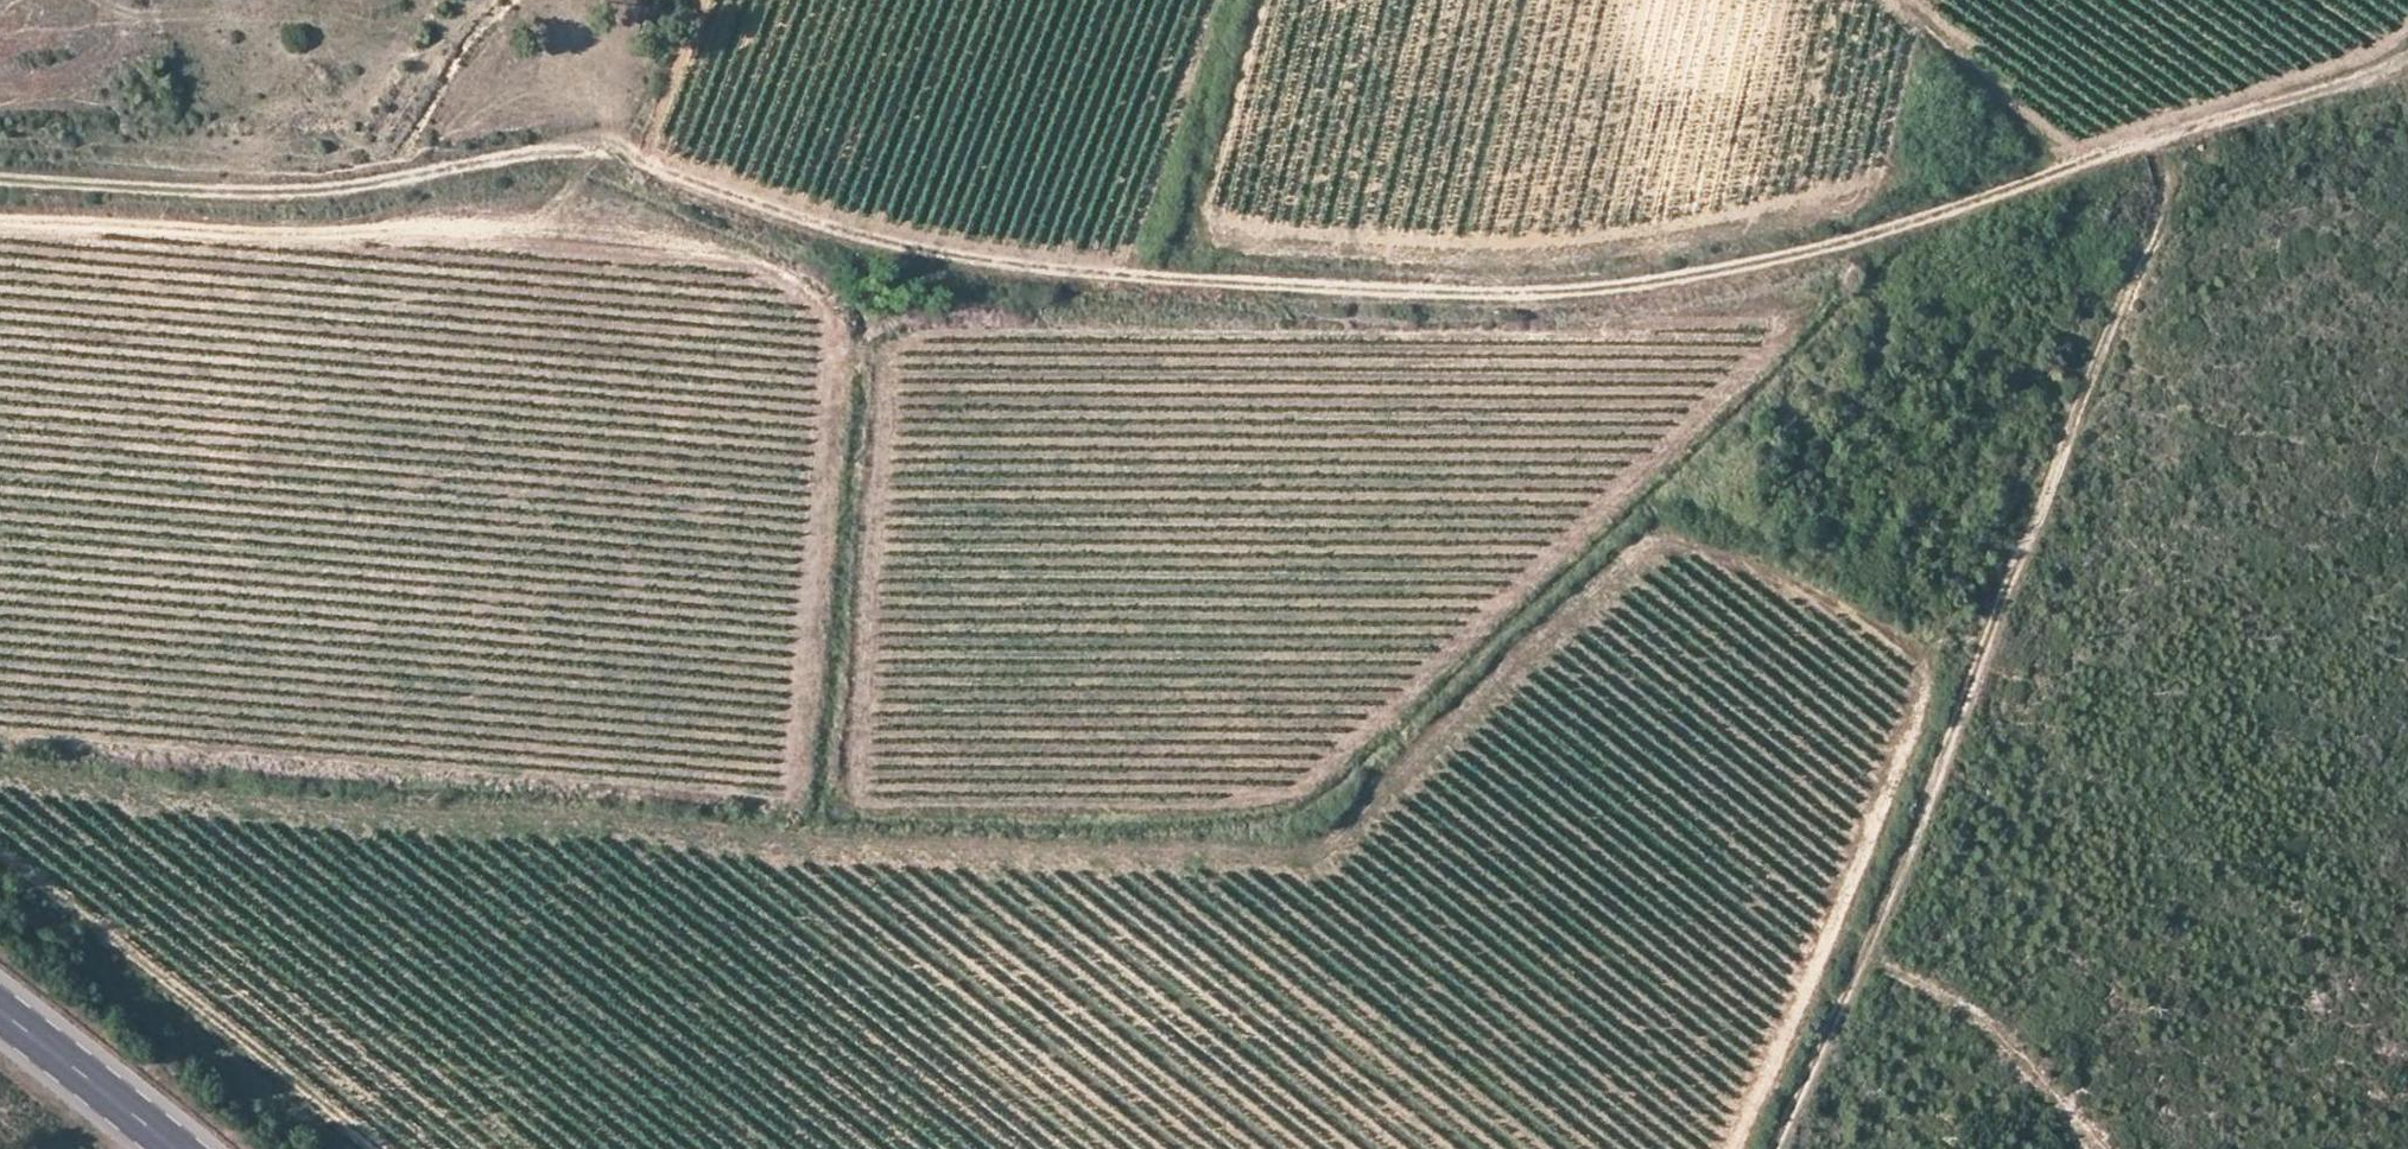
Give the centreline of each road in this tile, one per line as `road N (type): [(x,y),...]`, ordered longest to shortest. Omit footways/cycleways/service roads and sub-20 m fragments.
road 1 (track): [(0,181),(254,191),(581,150),(858,235),(978,258),(1164,278),(1566,291),(1750,263),(1905,224),(2407,60)]
road 2 (primary): [(163,1148),(0,1027)]

